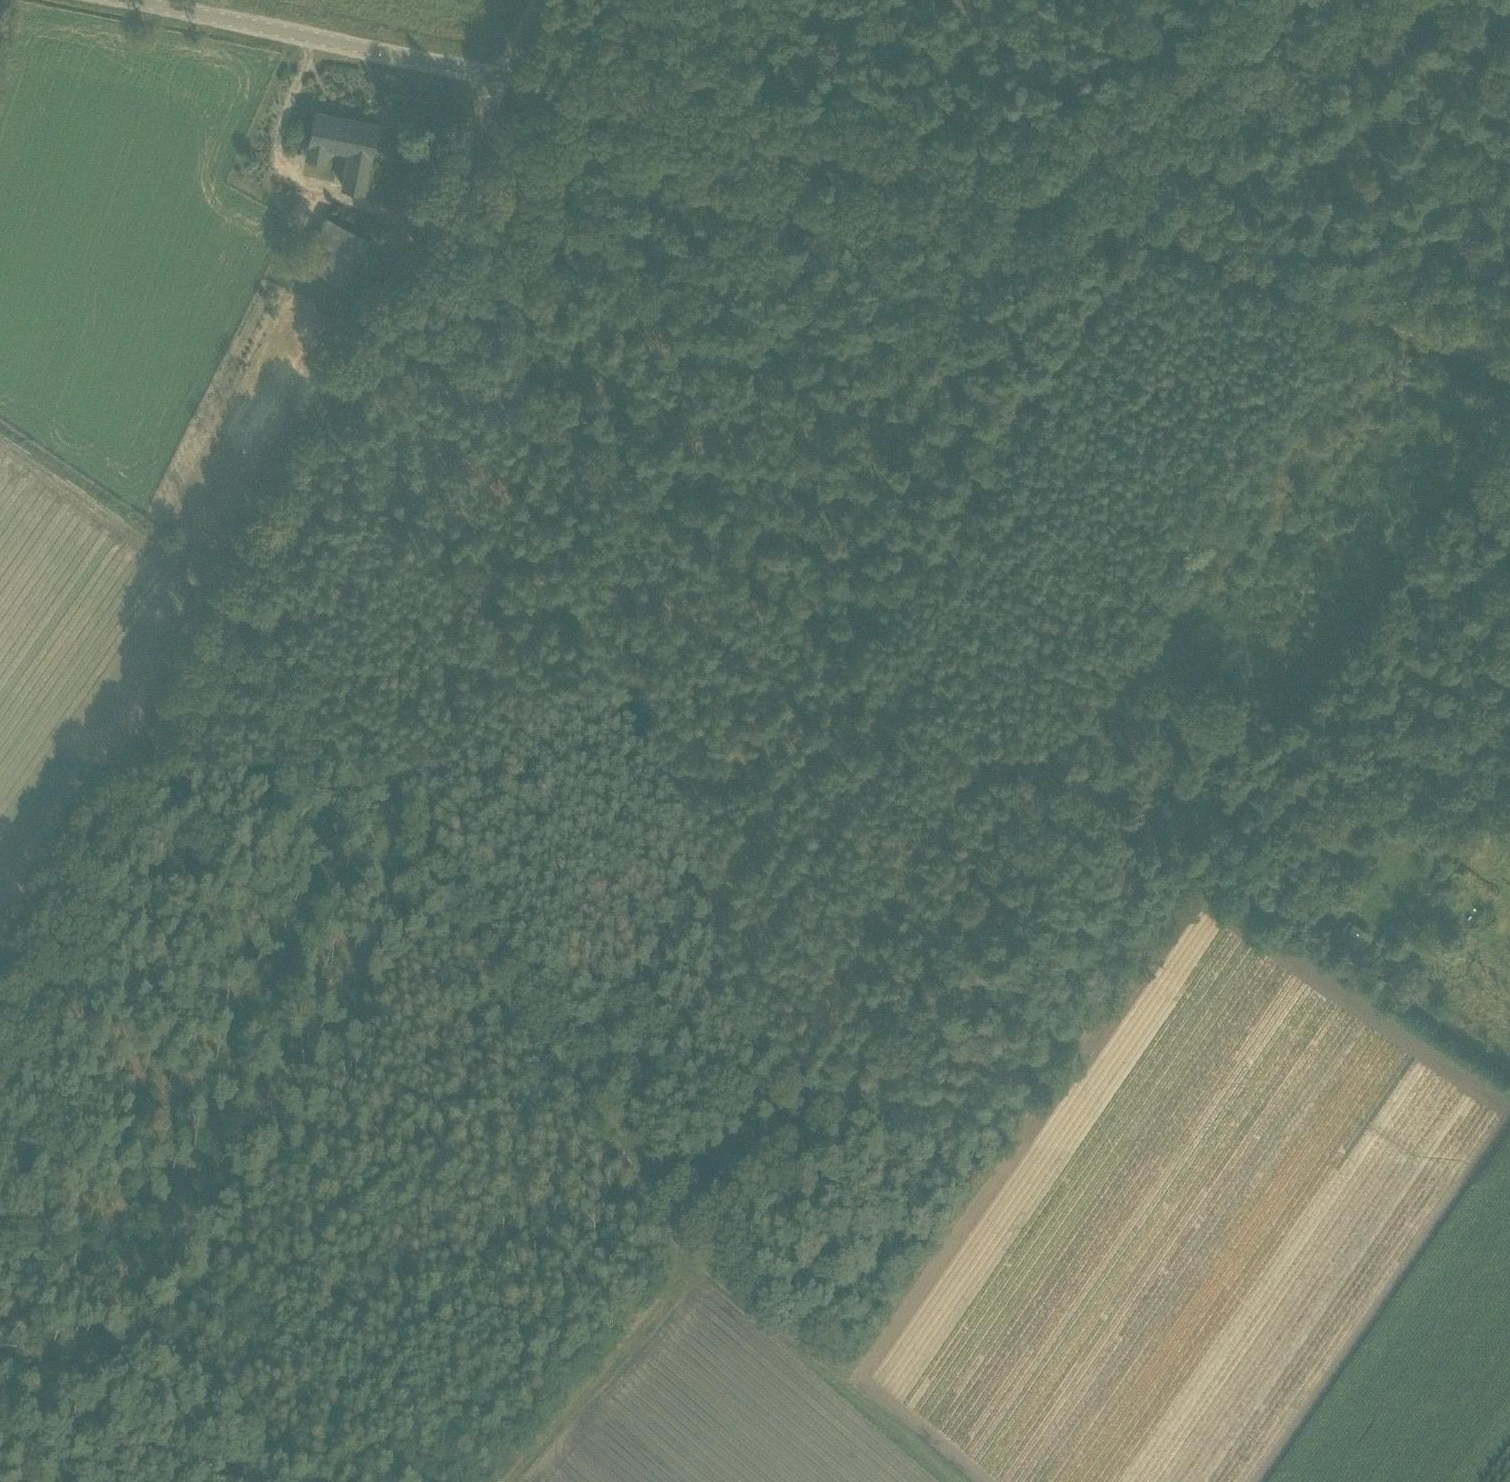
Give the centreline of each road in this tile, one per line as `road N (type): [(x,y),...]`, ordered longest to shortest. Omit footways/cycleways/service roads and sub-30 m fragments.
road 1 (unclassified): [(1509,365),(1192,235),(1050,192),(122,0)]
road 2 (track): [(695,1264),(272,648),(233,604)]
road 3 (track): [(233,604),(535,0)]
road 4 (track): [(953,1481),(695,1264)]
road 5 (track): [(695,1264),(506,1481)]
road 6 (track): [(233,604),(0,442)]

